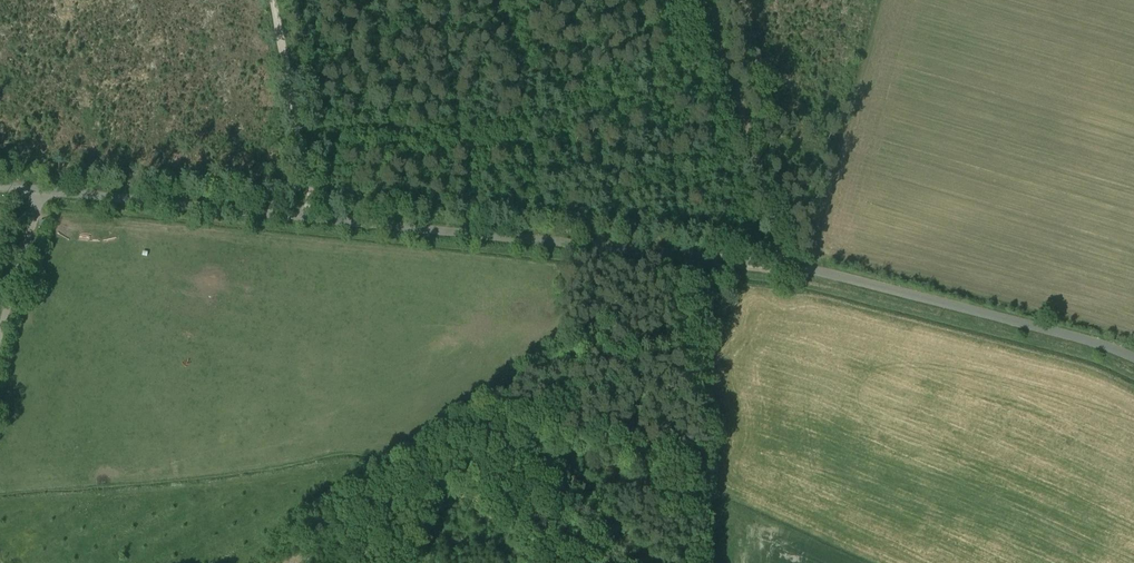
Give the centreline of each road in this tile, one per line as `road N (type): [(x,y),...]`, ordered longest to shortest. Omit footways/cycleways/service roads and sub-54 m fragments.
road 1 (unclassified): [(1133,359),(802,268),(0,187)]
road 2 (track): [(708,0),(780,266)]
road 3 (track): [(273,0),(313,219)]

